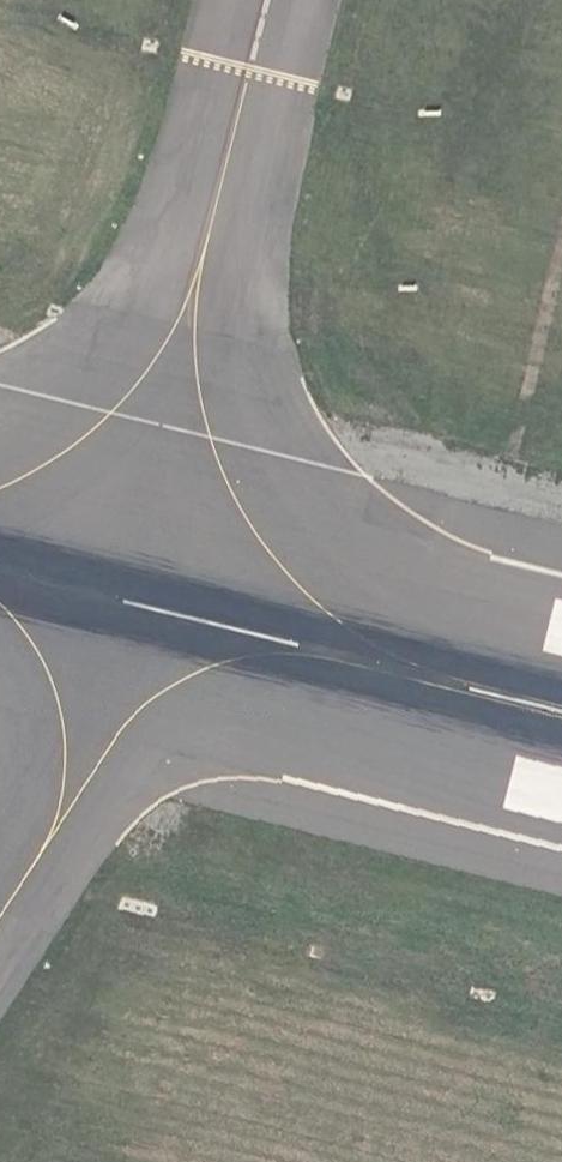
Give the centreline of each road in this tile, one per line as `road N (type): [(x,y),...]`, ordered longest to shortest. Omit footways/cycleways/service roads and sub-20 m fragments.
road 1 (track): [(561,249),(507,480)]

